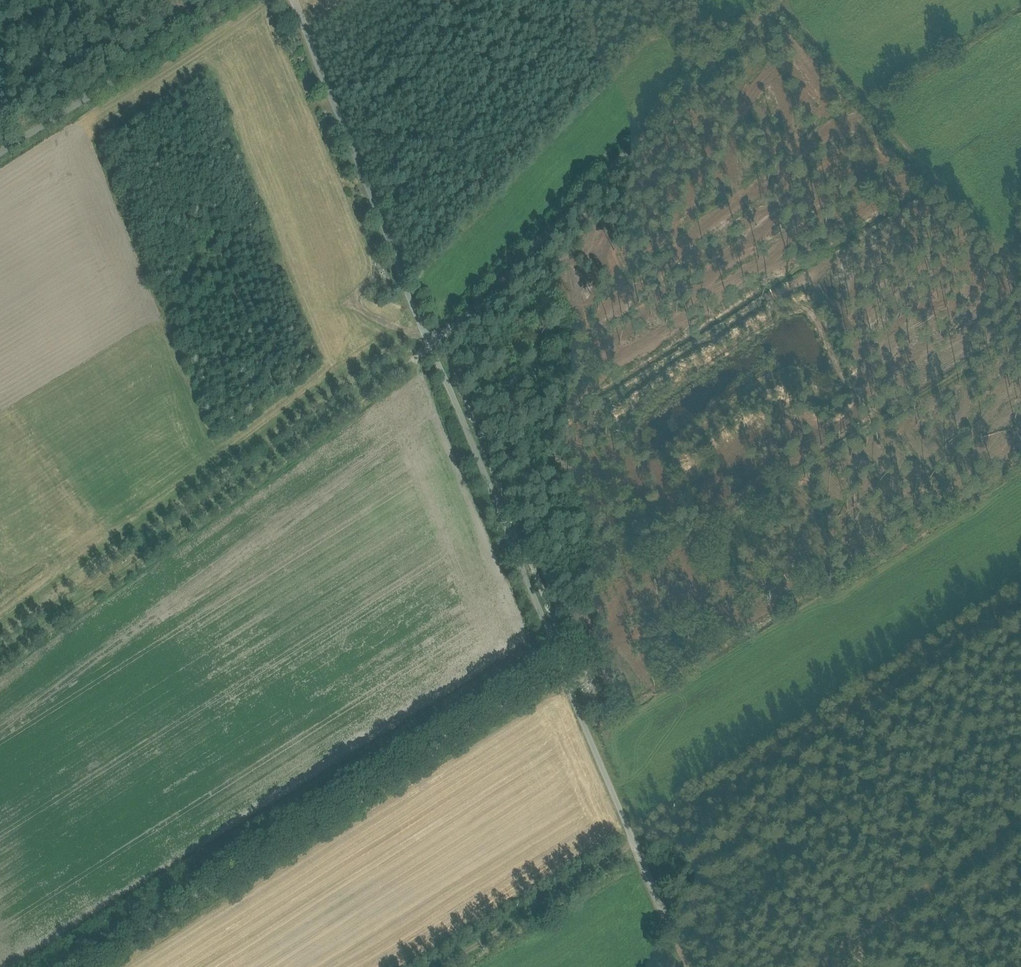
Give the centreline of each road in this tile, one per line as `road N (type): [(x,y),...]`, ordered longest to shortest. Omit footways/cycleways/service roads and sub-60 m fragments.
road 1 (track): [(693,966),(429,349),(295,0)]
road 2 (track): [(92,966),(562,669)]
road 3 (track): [(429,349),(779,0)]
road 4 (track): [(1020,604),(634,843)]
road 5 (track): [(0,156),(248,0)]

